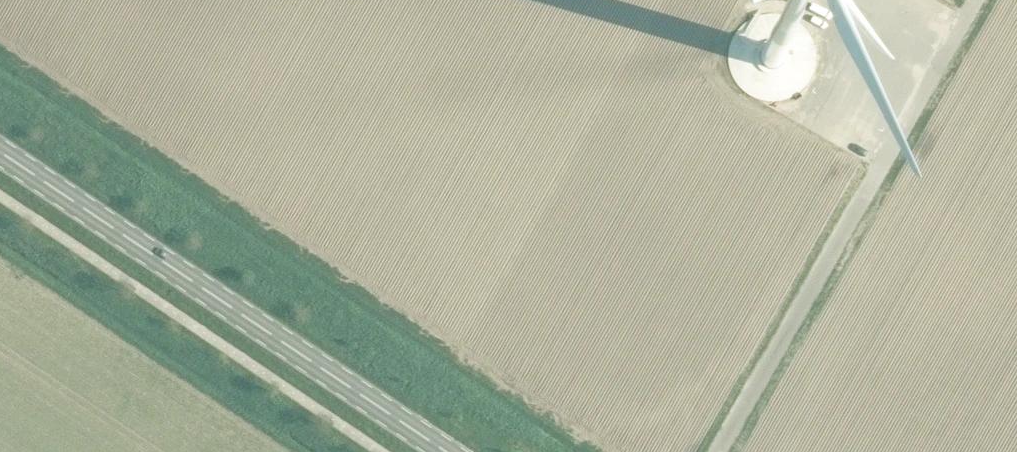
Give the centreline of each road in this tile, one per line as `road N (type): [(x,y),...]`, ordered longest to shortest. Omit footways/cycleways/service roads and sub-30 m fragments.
road 1 (primary): [(445,451),(0,153)]

